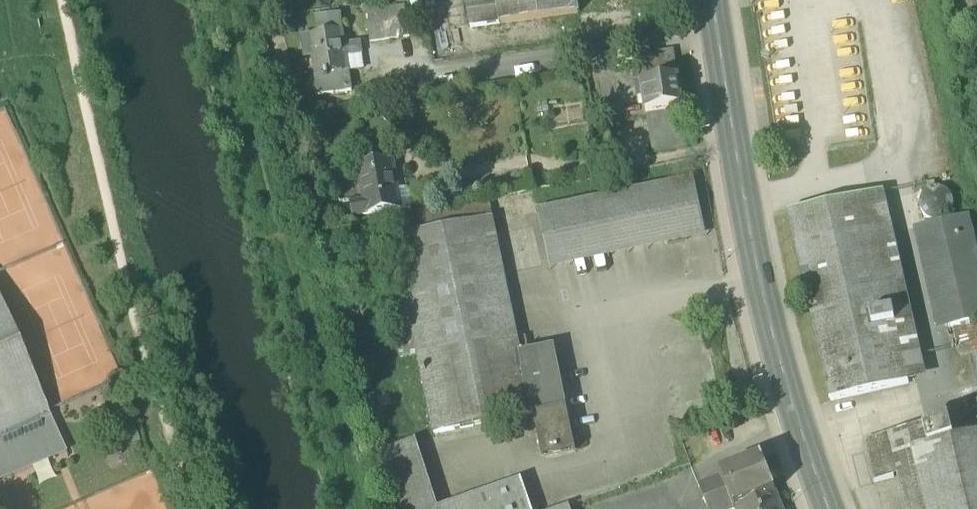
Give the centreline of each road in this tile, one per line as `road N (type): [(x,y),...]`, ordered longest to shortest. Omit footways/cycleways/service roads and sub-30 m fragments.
road 1 (secondary): [(835,508),(797,412),(718,0)]

